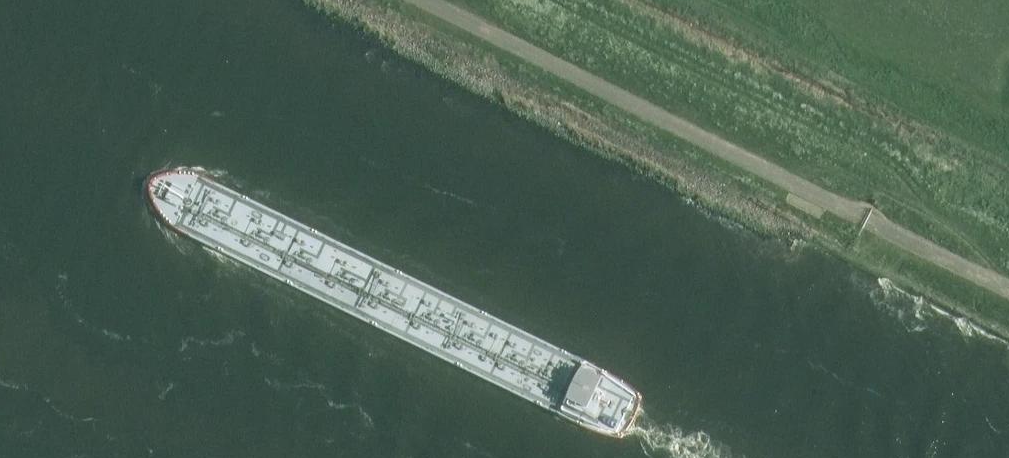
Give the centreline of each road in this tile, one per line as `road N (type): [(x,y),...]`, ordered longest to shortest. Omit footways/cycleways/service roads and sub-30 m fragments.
road 1 (unclassified): [(1008,288),(430,0)]

